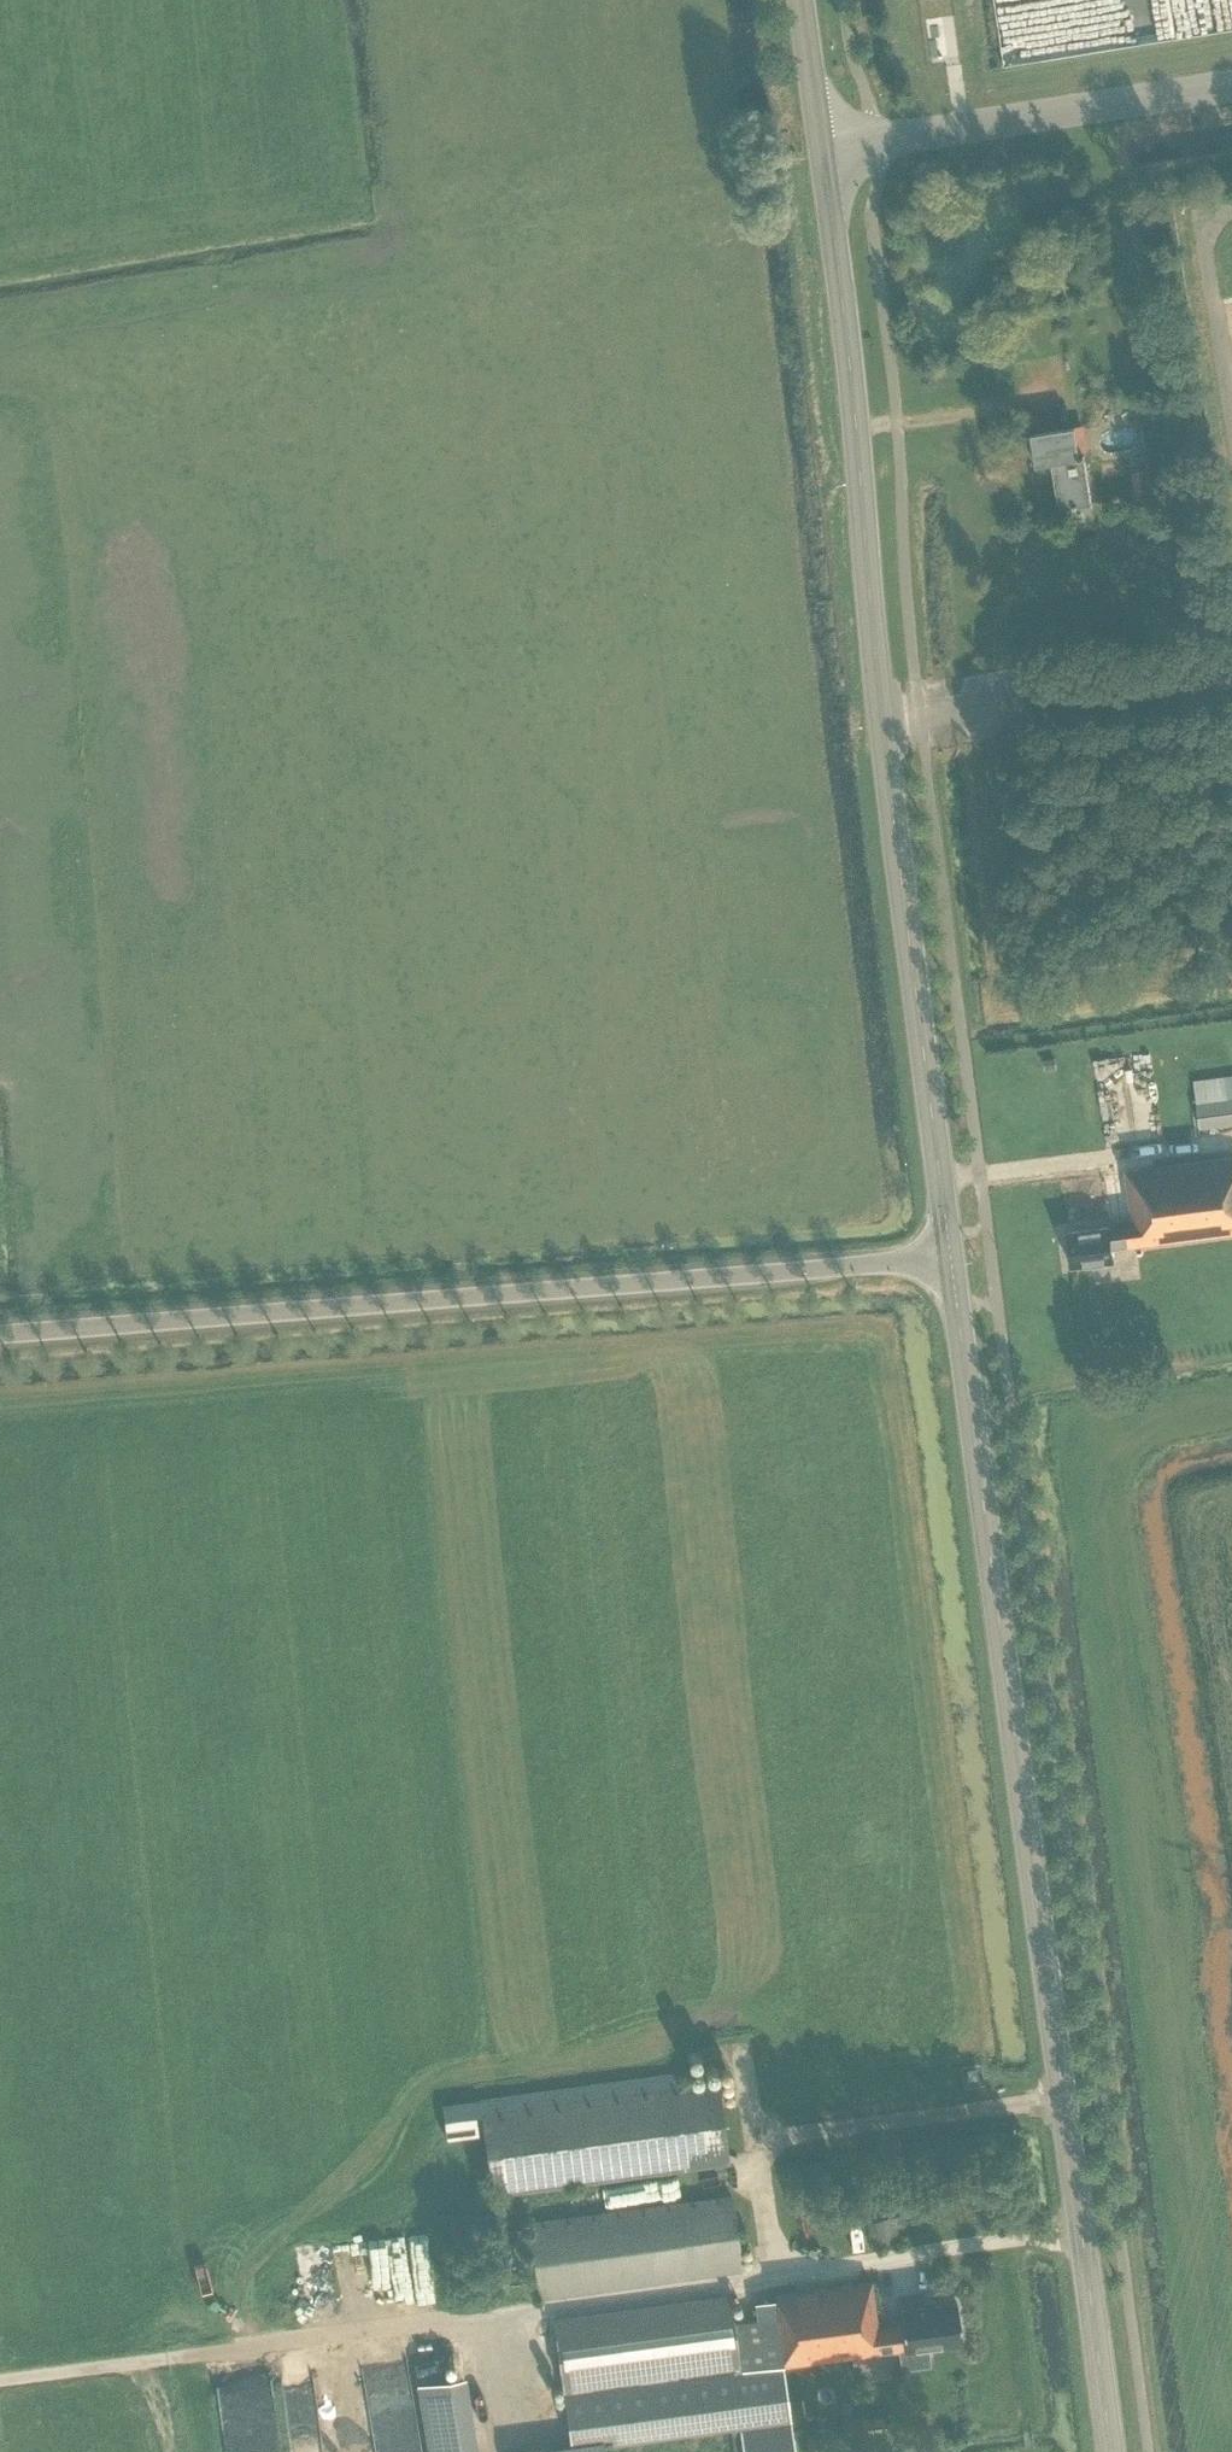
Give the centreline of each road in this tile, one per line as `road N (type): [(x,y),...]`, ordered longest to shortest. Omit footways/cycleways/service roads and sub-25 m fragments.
road 1 (tertiary): [(1110,2451),(949,1256)]
road 2 (tertiary): [(949,1256),(882,730),(822,151)]
road 3 (unclassified): [(0,1333),(949,1256)]
road 4 (unclassified): [(822,151),(1231,82)]
road 5 (tertiary): [(822,151),(801,0)]

